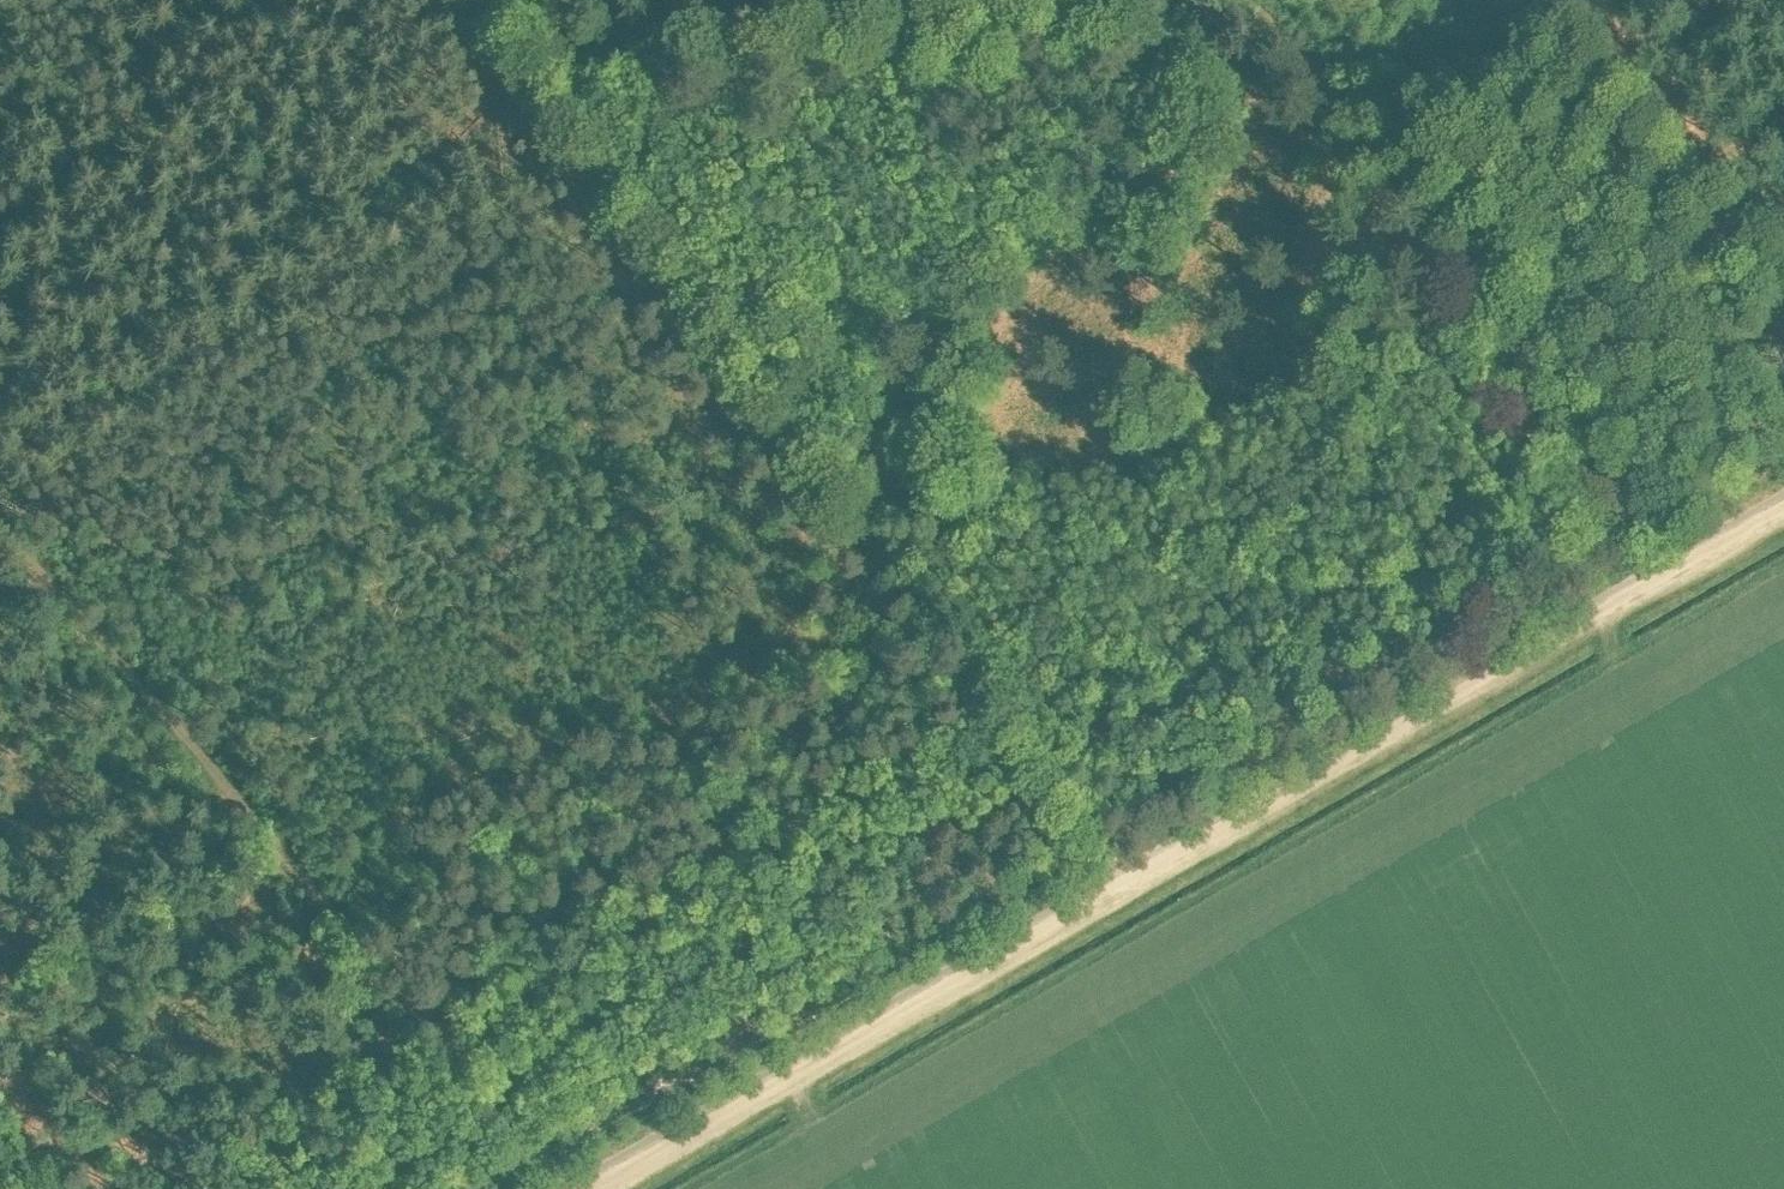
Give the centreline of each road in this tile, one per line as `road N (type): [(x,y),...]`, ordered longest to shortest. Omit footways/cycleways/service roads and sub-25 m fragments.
road 1 (track): [(600,1188),(1129,891),(492,0)]
road 2 (track): [(0,521),(562,1188)]
road 3 (track): [(1783,515),(1129,891)]
road 4 (track): [(1250,0),(1699,564)]

